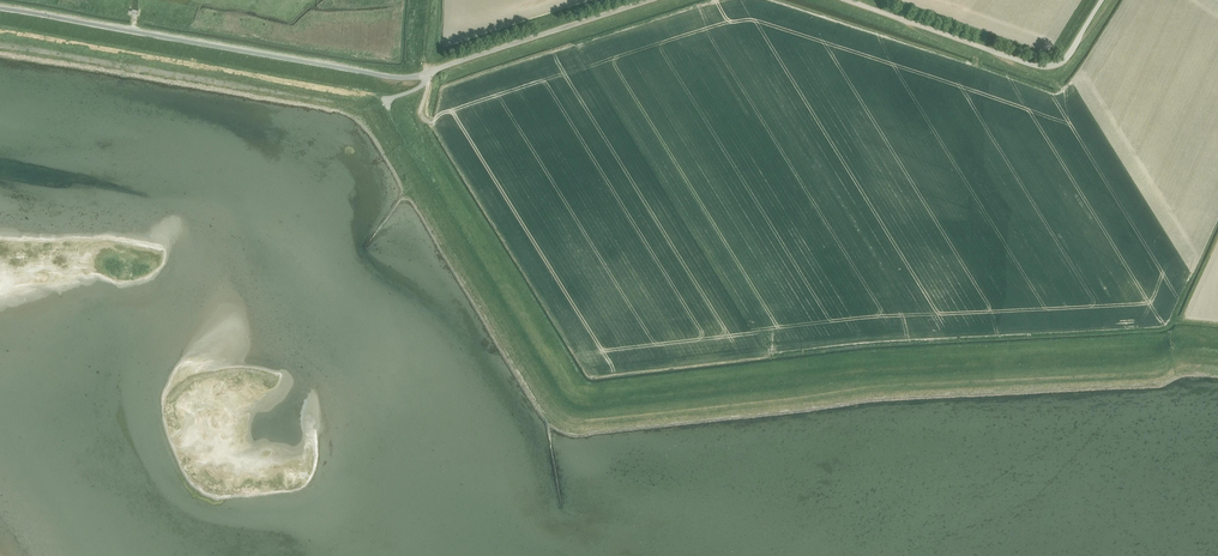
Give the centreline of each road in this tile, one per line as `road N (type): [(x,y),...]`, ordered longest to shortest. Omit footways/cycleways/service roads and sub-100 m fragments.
road 1 (track): [(387,100),(407,144),(574,407),(880,374),(1217,353)]
road 2 (unclassified): [(652,0),(405,78),(0,9)]
road 3 (track): [(0,30),(387,100)]
road 4 (unclassified): [(846,0),(1053,68),(1066,60),(1103,0)]

